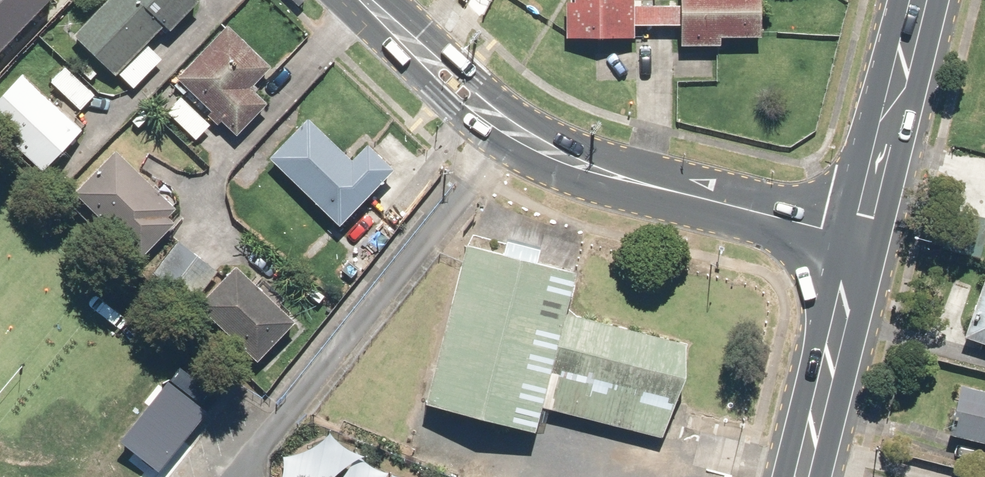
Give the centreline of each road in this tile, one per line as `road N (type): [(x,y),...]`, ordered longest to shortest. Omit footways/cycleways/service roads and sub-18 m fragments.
road 1 (secondary): [(861,237),(632,182),(545,149),(456,84),(368,0)]
road 2 (secondary): [(861,237),(802,476)]
road 3 (secondary): [(920,0),(861,237)]

